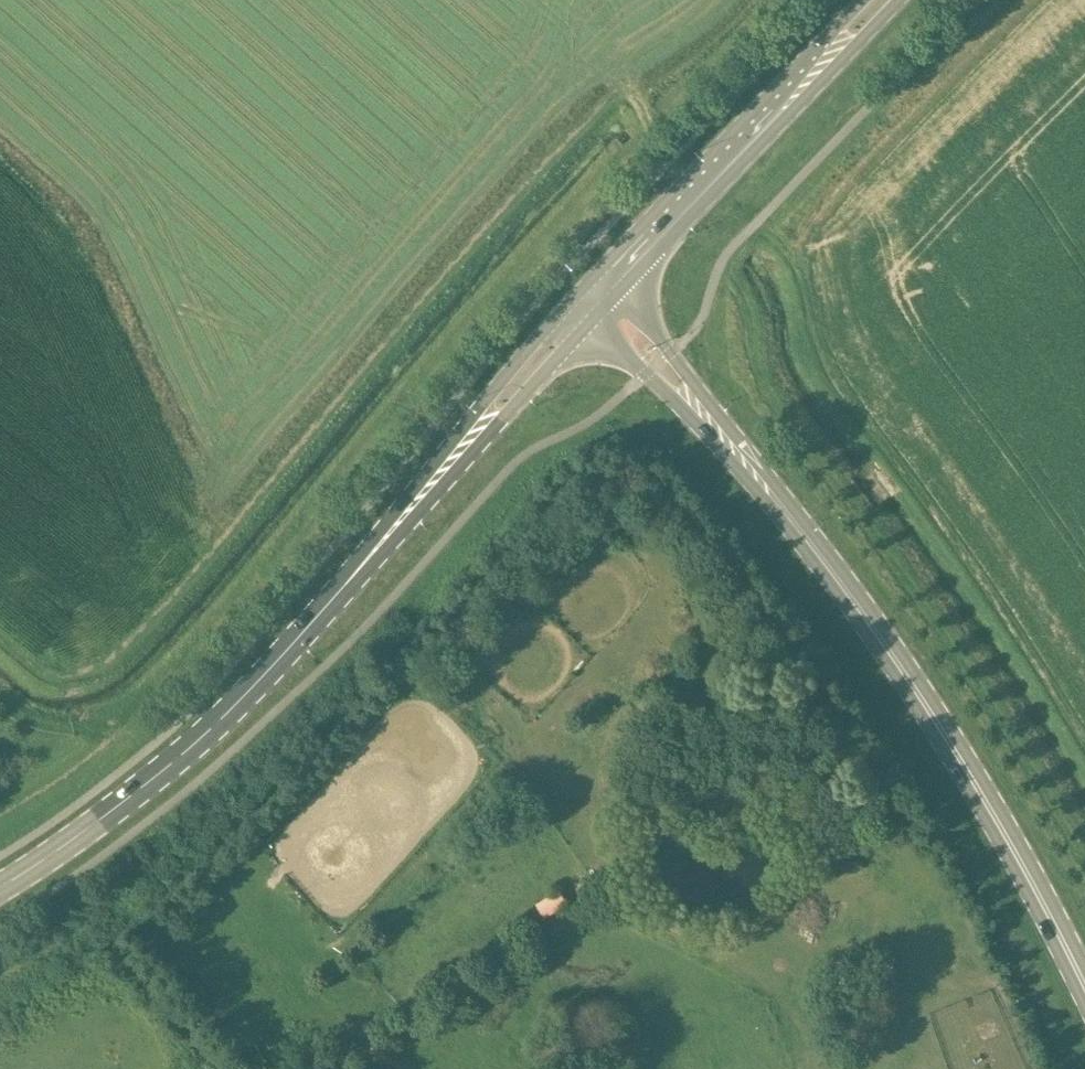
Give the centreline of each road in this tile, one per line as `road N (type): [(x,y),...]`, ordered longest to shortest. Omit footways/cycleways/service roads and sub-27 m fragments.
road 1 (tertiary): [(0,888),(155,783),(302,637),(579,315)]
road 2 (secondary): [(1084,985),(918,692),(773,495)]
road 3 (secondary): [(606,282),(879,0)]
road 4 (secondary): [(773,495),(766,470),(606,282)]
road 5 (secondary): [(579,315),(658,384),(747,481),(773,495)]

